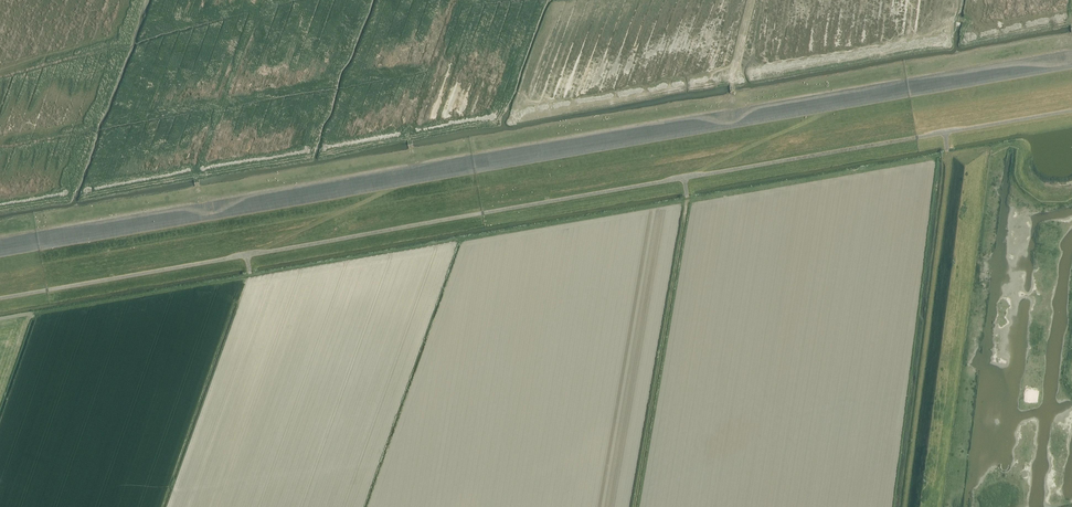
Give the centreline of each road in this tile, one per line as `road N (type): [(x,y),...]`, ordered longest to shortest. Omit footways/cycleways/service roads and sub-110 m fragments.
road 1 (track): [(0,254),(1071,66)]
road 2 (track): [(634,506),(685,213),(684,177)]
road 3 (track): [(249,254),(392,186)]

